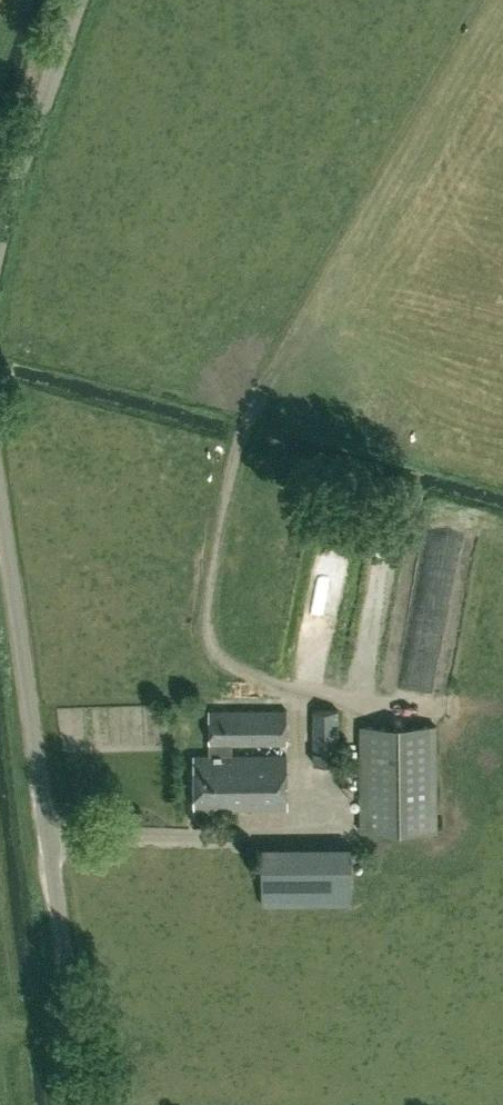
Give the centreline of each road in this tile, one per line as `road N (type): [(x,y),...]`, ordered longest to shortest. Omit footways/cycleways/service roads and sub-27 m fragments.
road 1 (unclassified): [(85,1104),(0,502)]
road 2 (unclassified): [(0,237),(82,0)]

